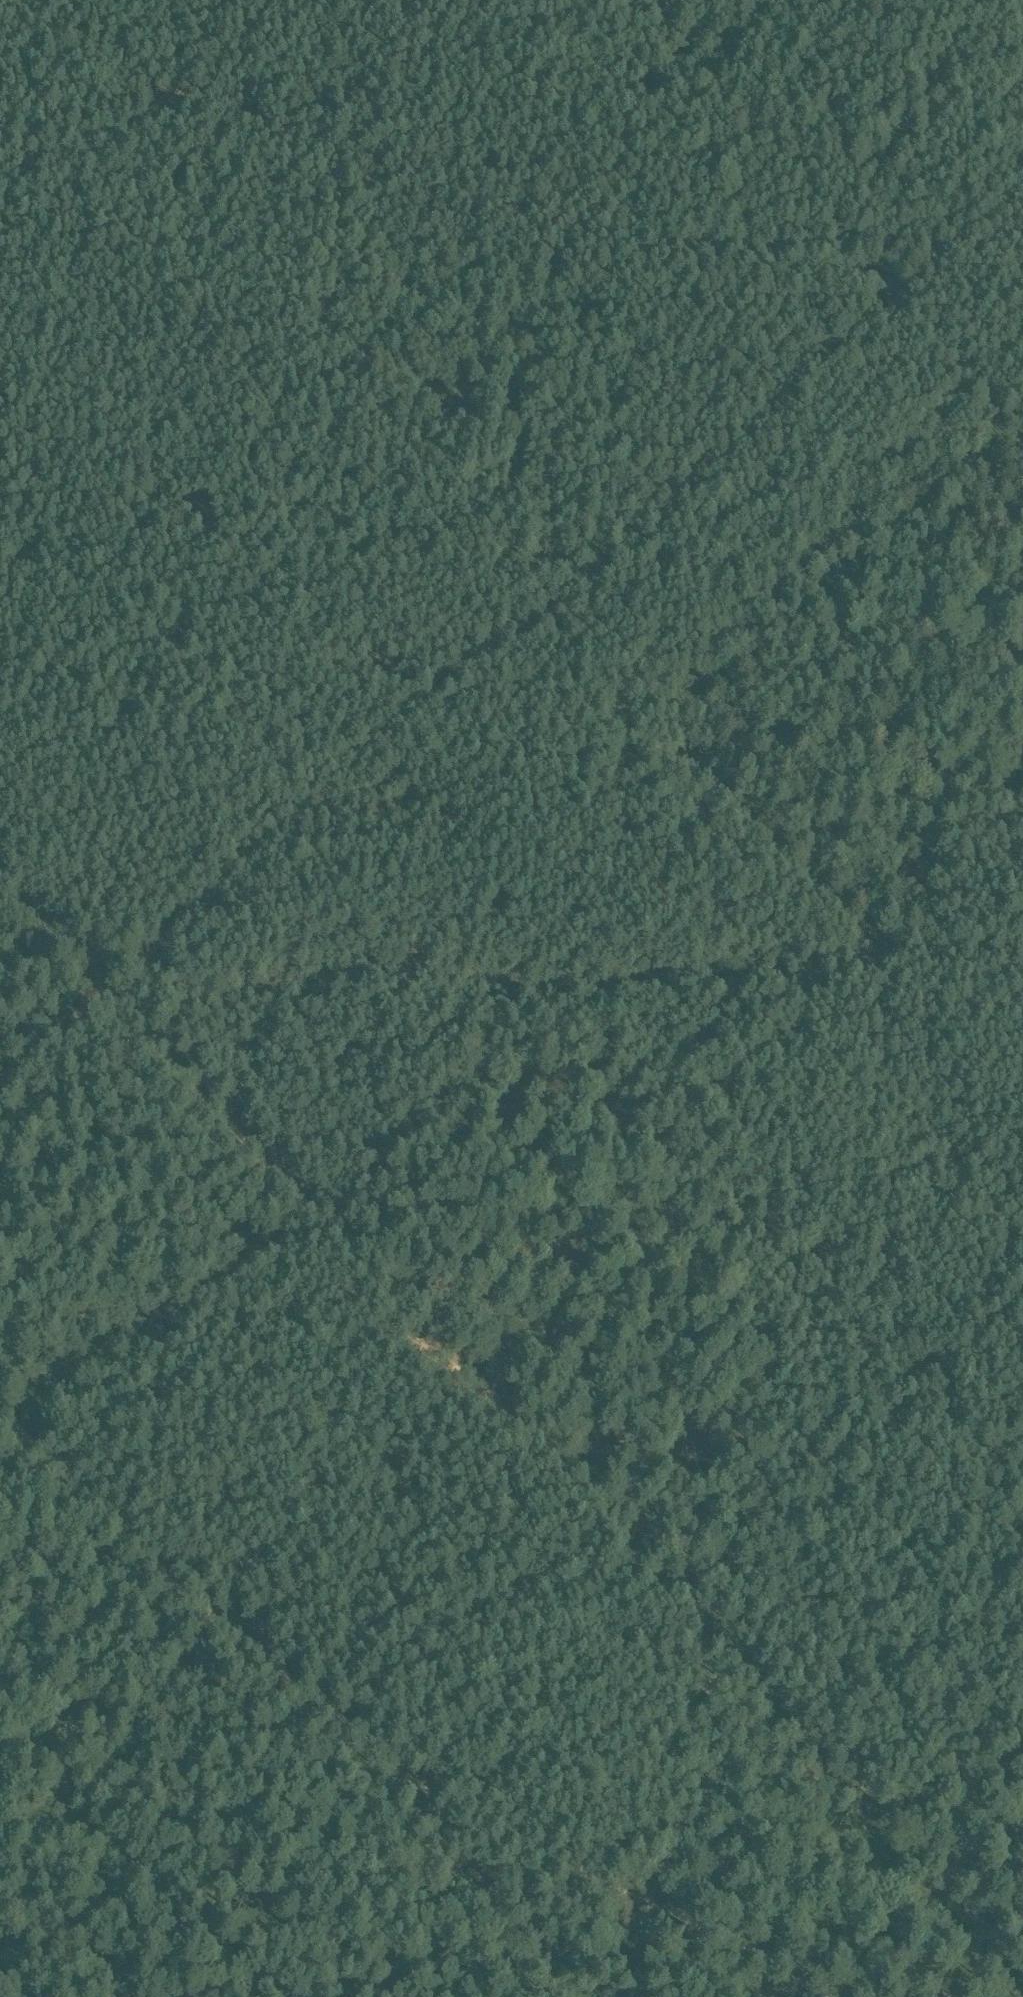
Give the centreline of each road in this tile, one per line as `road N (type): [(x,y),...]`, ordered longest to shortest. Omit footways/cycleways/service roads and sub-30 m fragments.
road 1 (track): [(1022,617),(898,719),(891,791),(911,857),(908,877),(902,890),(872,908),(844,956),(741,959),(567,992),(458,975),(332,988),(272,1013),(183,1016),(112,1003)]
road 2 (track): [(907,316),(93,1020)]
road 3 (track): [(907,316),(628,0)]
road 4 (track): [(907,316),(1022,454)]
road 5 (track): [(1022,217),(907,316)]

